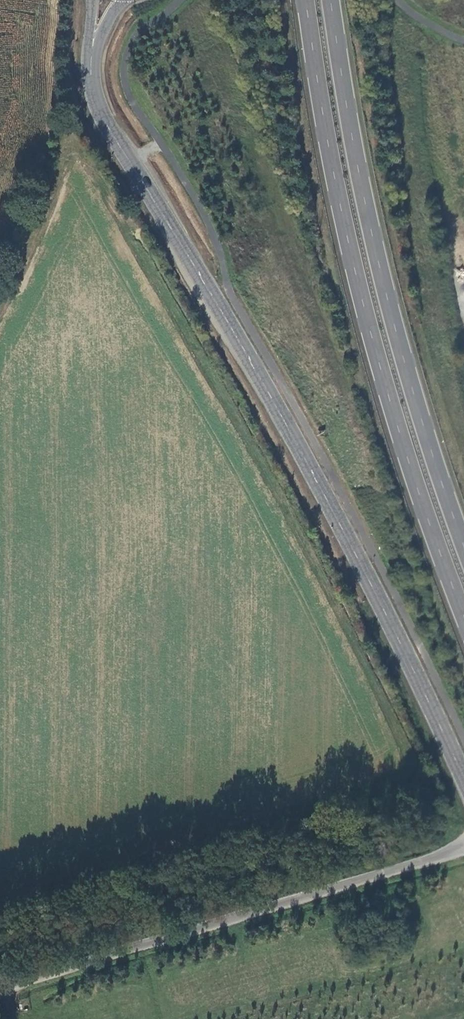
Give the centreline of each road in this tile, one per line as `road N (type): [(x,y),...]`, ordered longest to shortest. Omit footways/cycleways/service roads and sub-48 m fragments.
road 1 (tertiary): [(91,70),(99,110),(262,382),(374,587),(463,779)]
road 2 (trunk): [(306,0),(341,212),(425,519),(463,611)]
road 3 (trunk): [(463,542),(366,207),(332,0)]
road 4 (unclassified): [(463,847),(0,991)]

